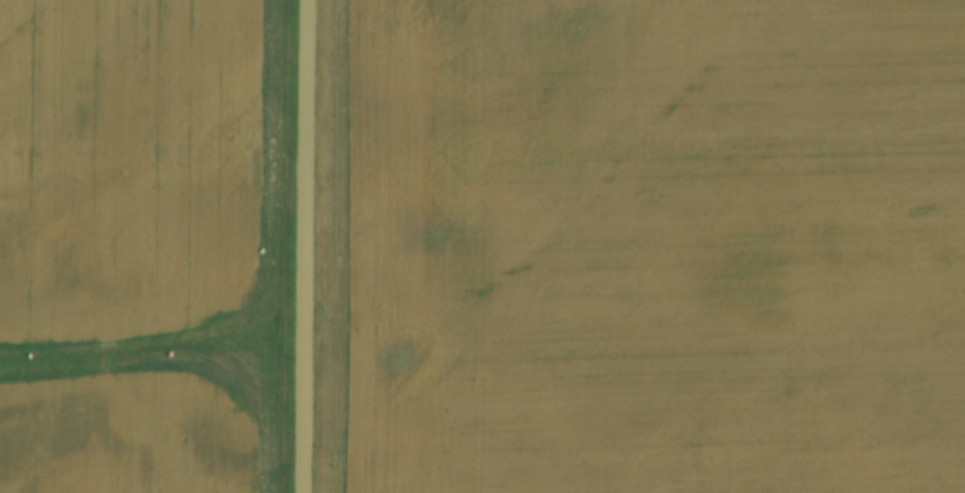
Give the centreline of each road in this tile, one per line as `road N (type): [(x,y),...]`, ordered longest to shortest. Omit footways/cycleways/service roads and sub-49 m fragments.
road 1 (tertiary): [(303,492),(312,0)]

